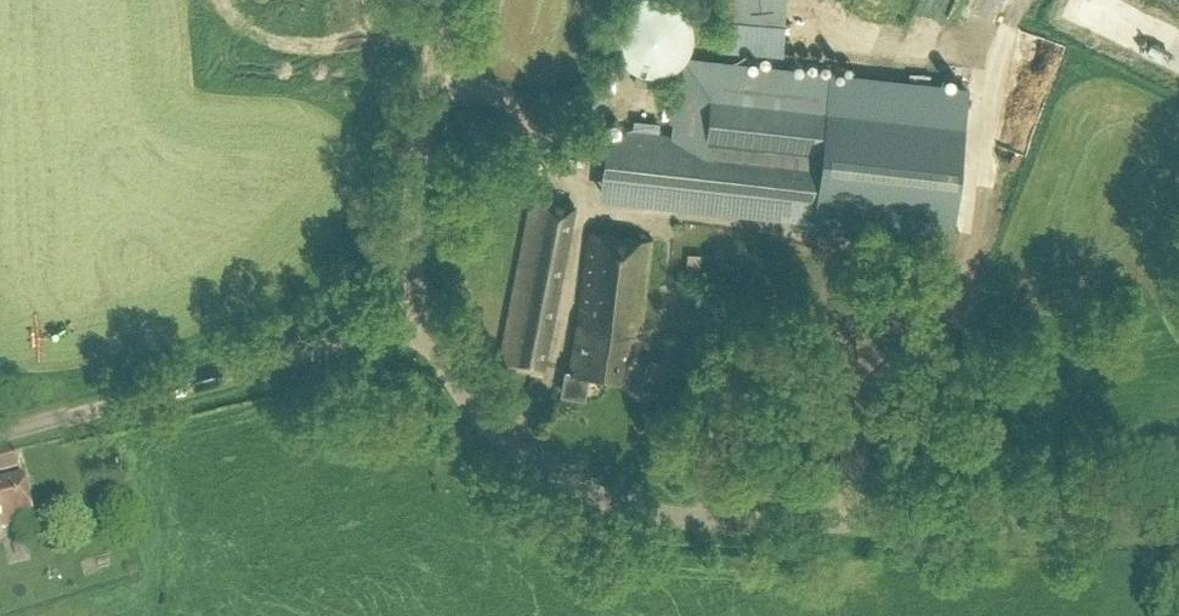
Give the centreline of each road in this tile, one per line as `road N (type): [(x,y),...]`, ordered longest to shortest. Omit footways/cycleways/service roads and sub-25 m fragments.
road 1 (unclassified): [(1178,523),(710,519),(627,506),(565,481),(490,422),(438,355),(422,318)]
road 2 (unclassified): [(0,439),(422,318)]
road 3 (track): [(856,520),(848,473),(866,409),(940,302),(936,268),(893,253)]
road 4 (unclassified): [(422,318),(411,219),(443,0)]

